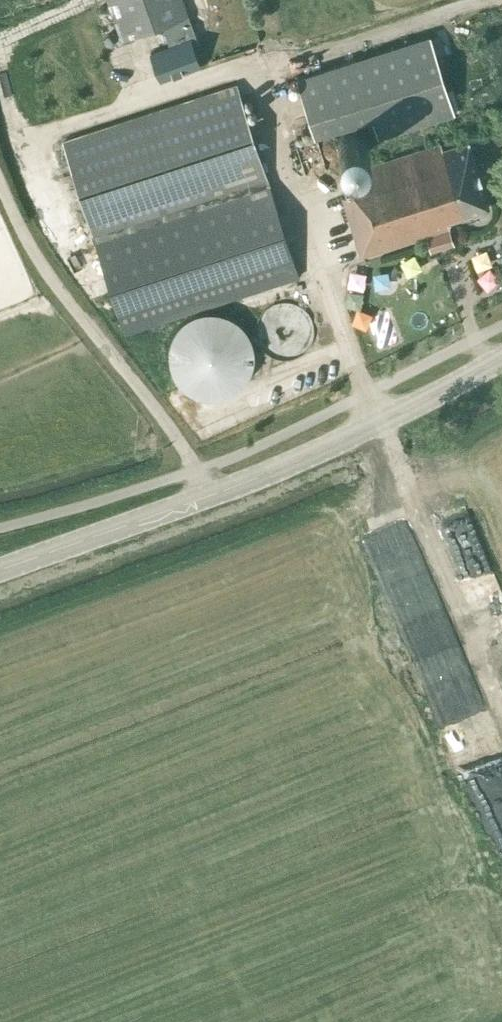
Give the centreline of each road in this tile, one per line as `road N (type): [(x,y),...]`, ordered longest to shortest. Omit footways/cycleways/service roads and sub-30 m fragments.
road 1 (secondary): [(0,570),(261,476),(501,359)]
road 2 (track): [(381,422),(501,717)]

